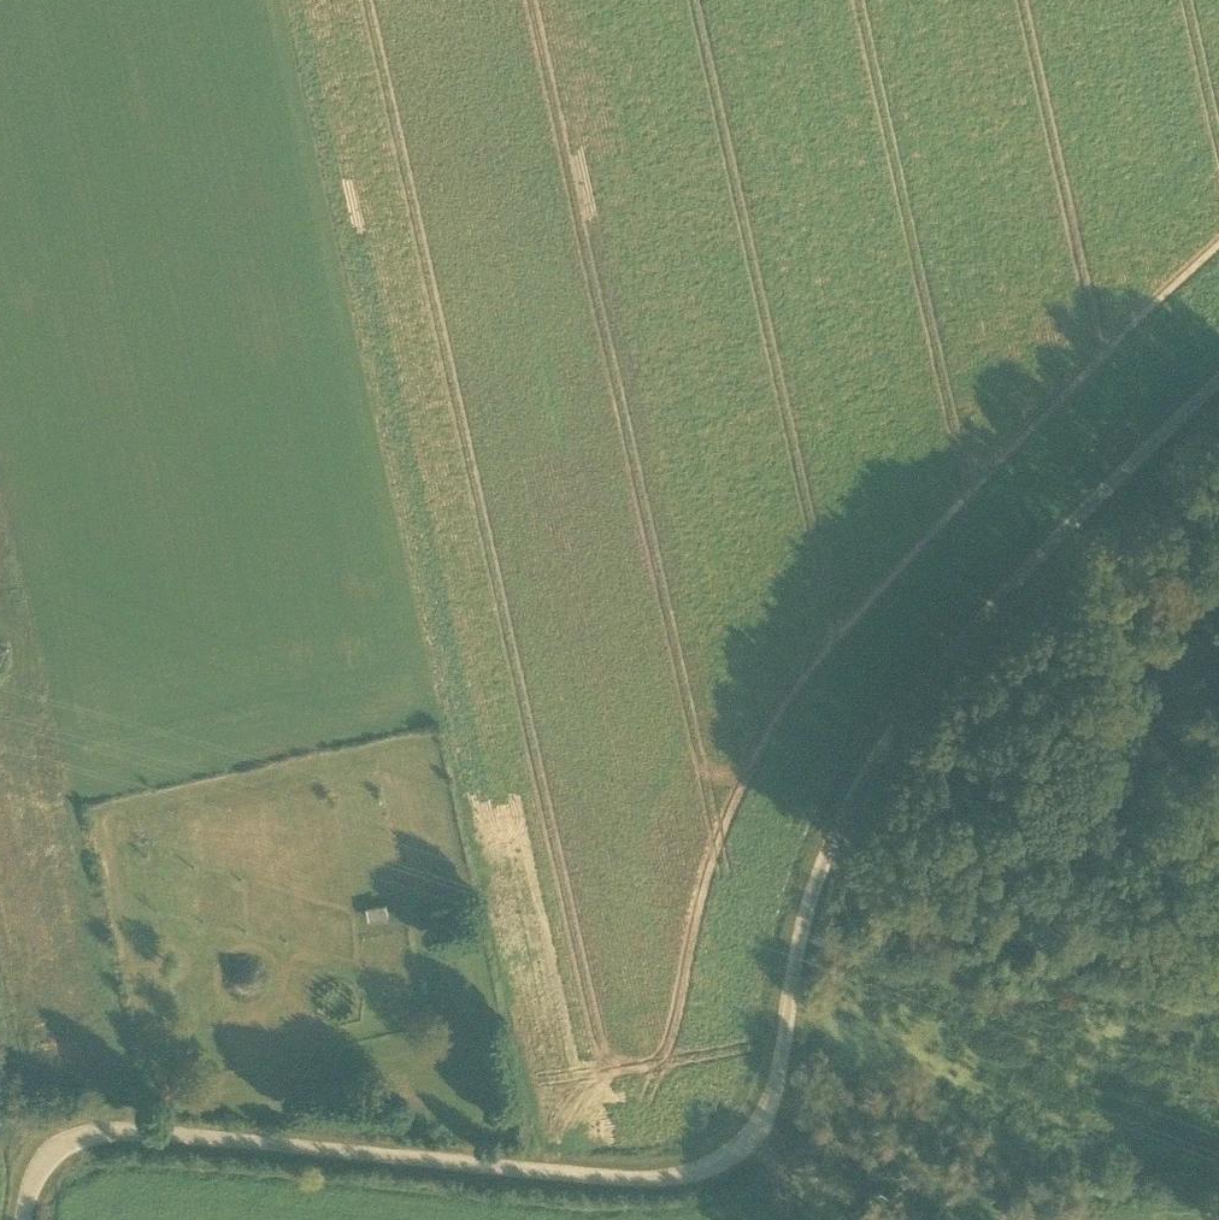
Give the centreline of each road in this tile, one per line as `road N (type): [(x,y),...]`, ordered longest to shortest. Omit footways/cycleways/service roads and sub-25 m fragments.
road 1 (unclassified): [(31,1219),(37,1171),(57,1139),(90,1128),(677,1171),(717,1160),(747,1138),(774,1095),(825,853),(895,729),(961,638),(1218,368)]
road 2 (track): [(760,1118),(854,1196),(1003,1216)]

